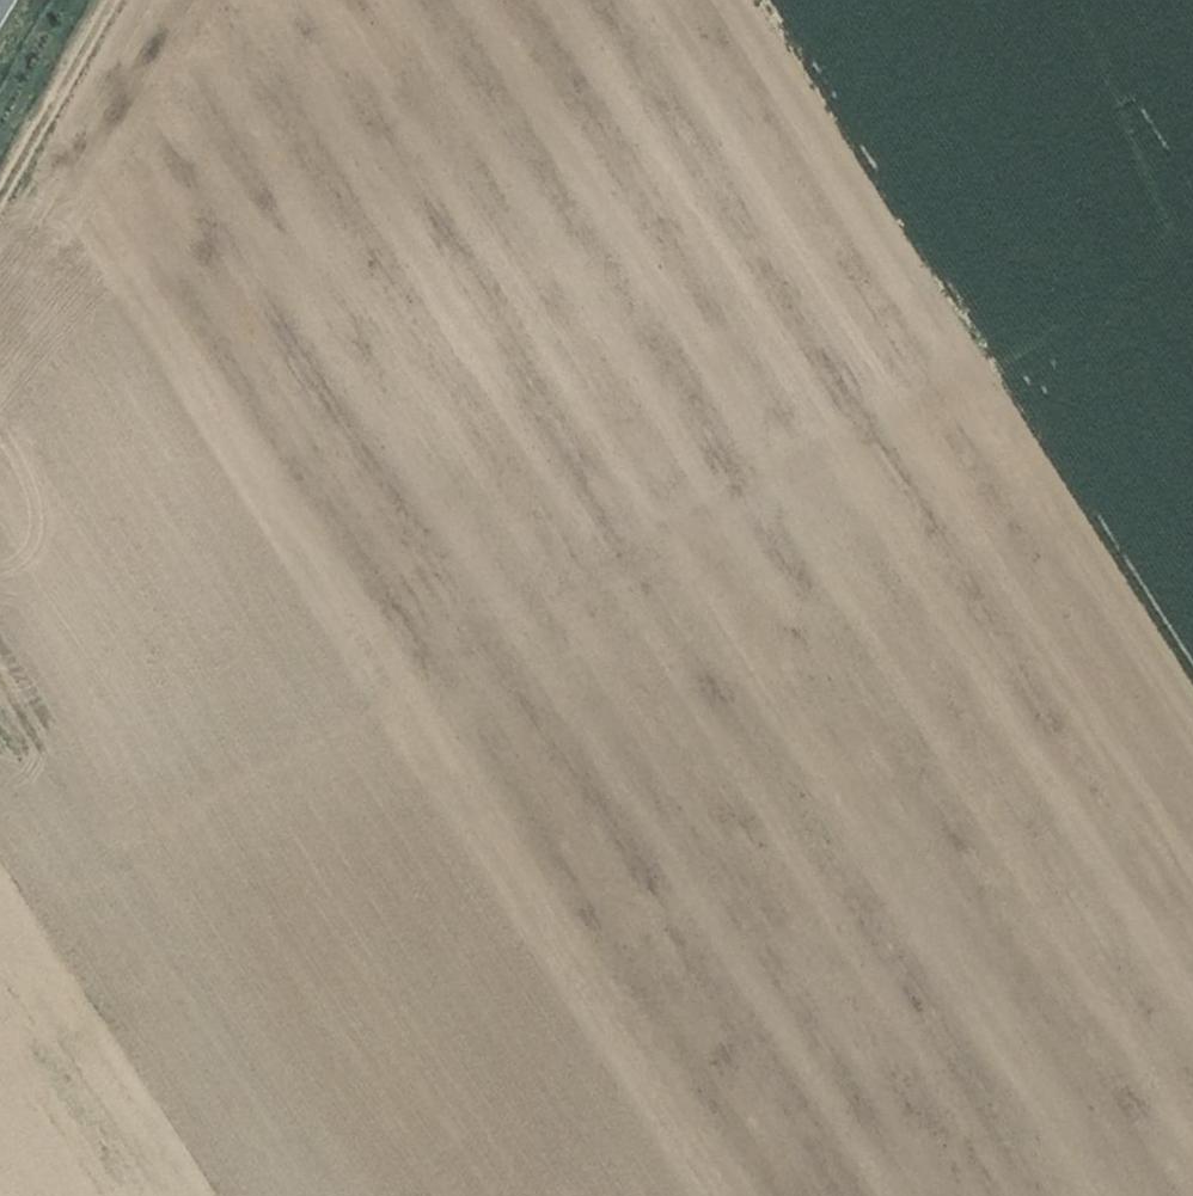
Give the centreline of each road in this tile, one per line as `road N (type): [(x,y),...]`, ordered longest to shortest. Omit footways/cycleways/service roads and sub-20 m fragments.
road 1 (track): [(0,202),(114,0)]

